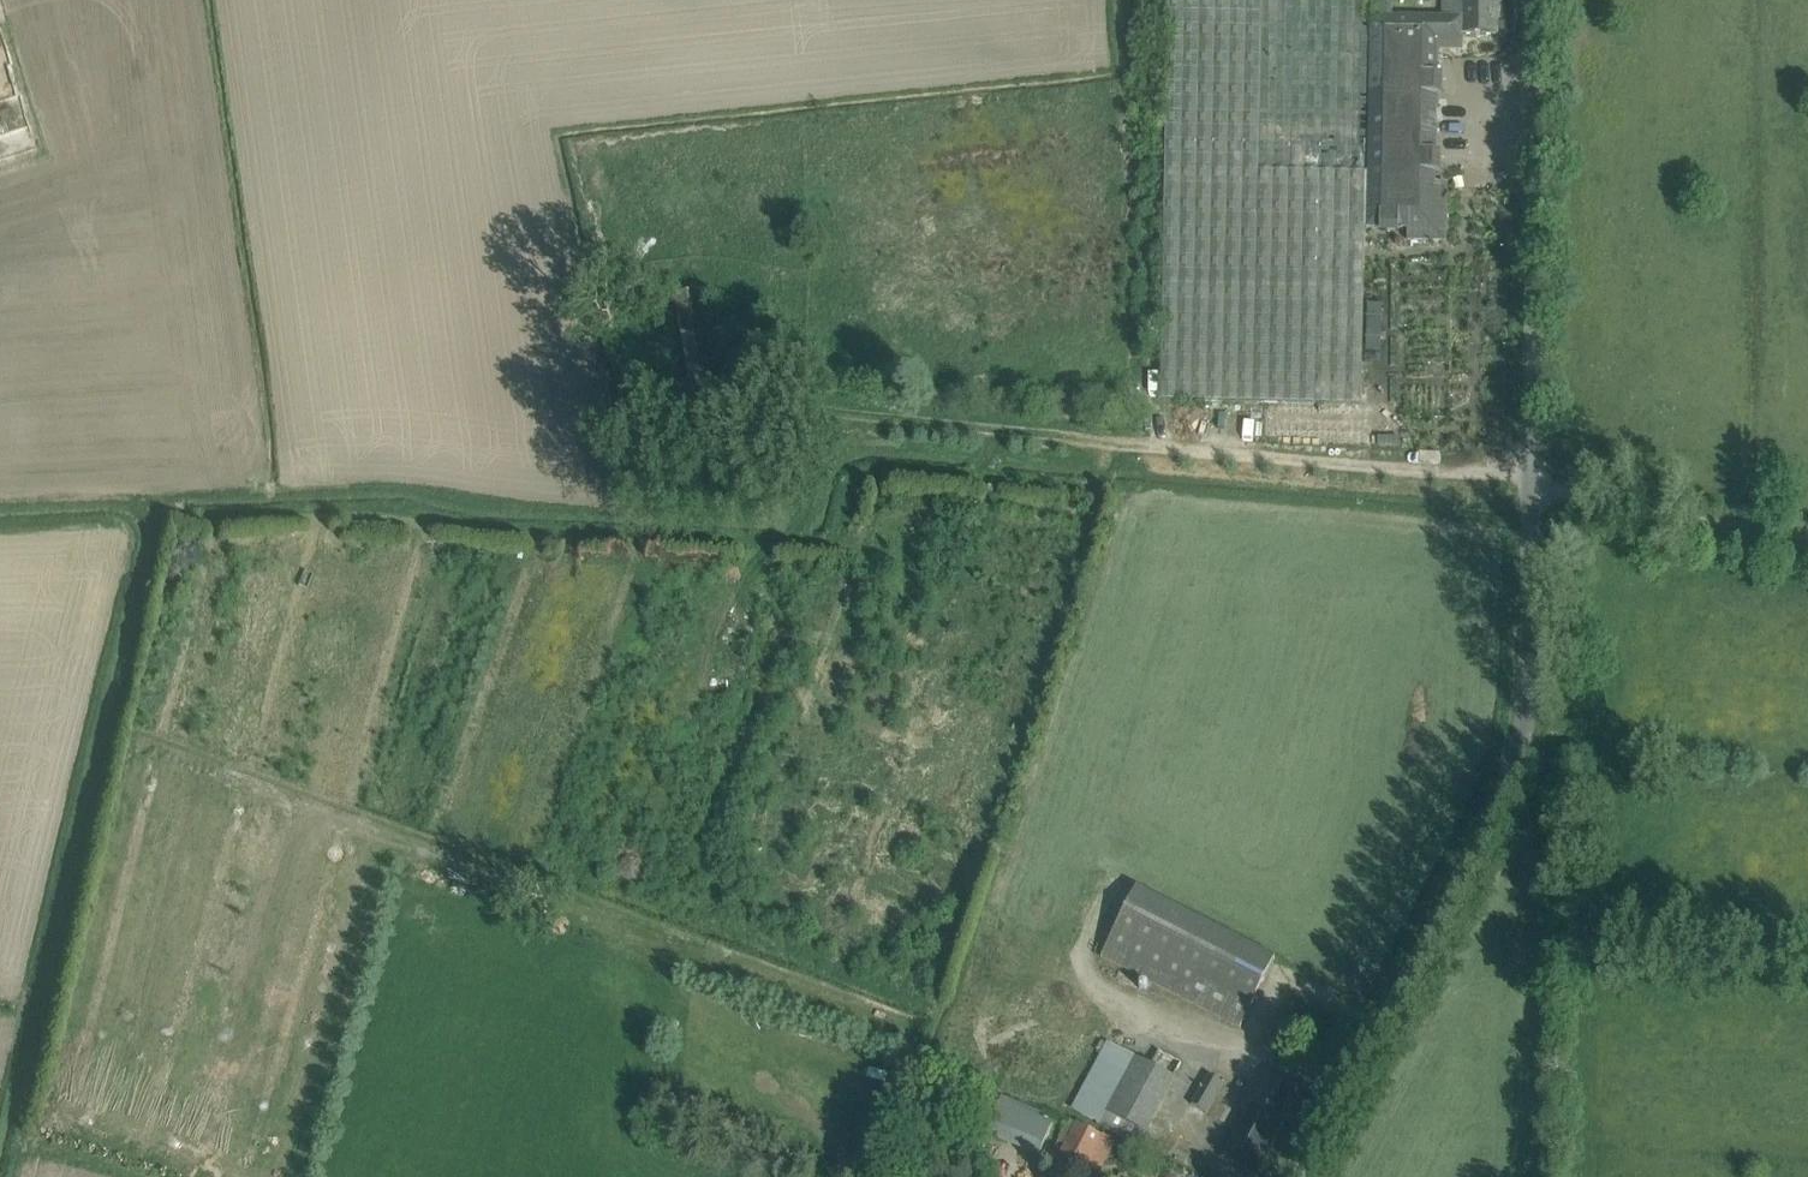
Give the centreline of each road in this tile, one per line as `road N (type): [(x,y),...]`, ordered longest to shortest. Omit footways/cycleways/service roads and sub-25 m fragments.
road 1 (unclassified): [(1306,1176),(1509,808),(1531,712),(1537,489)]
road 2 (unclassified): [(1537,489),(882,438)]
road 3 (unclassified): [(1537,489),(1540,0)]
road 4 (track): [(1537,489),(1807,541)]

